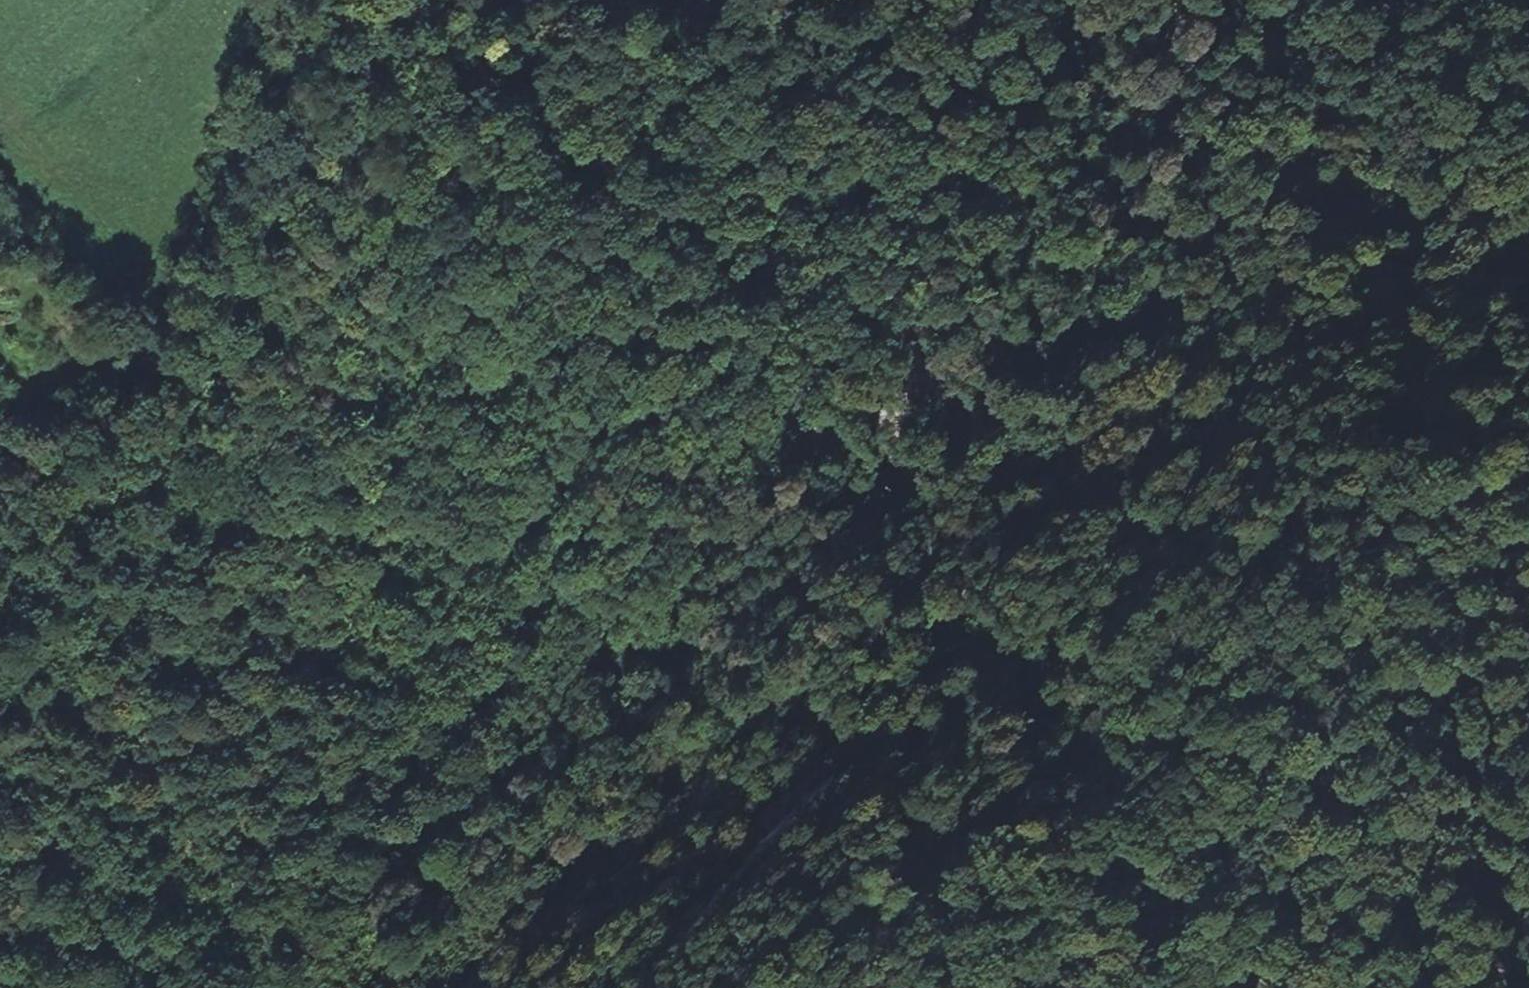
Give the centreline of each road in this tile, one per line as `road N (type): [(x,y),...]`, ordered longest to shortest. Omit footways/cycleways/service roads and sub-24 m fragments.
road 1 (track): [(0,494),(43,486),(144,442),(258,256),(346,28),(376,0)]

